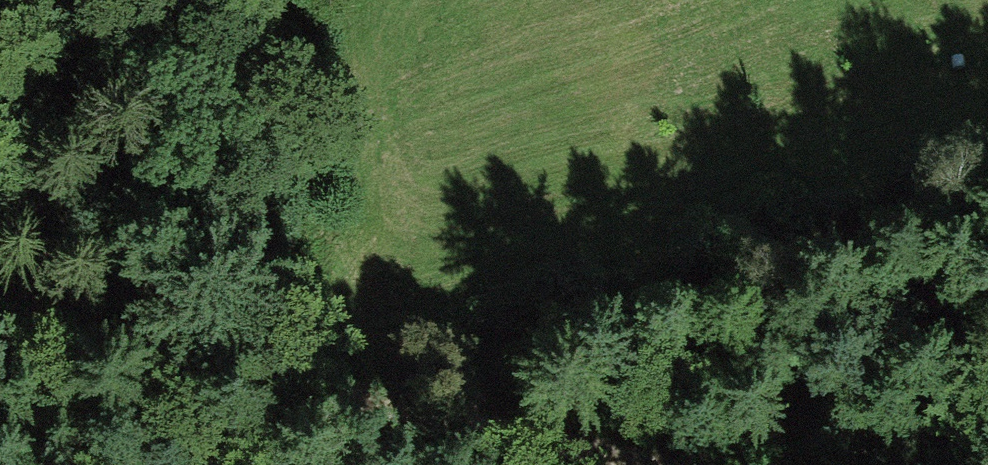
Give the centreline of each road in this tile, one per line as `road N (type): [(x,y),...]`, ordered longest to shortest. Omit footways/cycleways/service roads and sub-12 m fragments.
road 1 (track): [(678,464),(0,320)]
road 2 (track): [(345,394),(987,165)]

